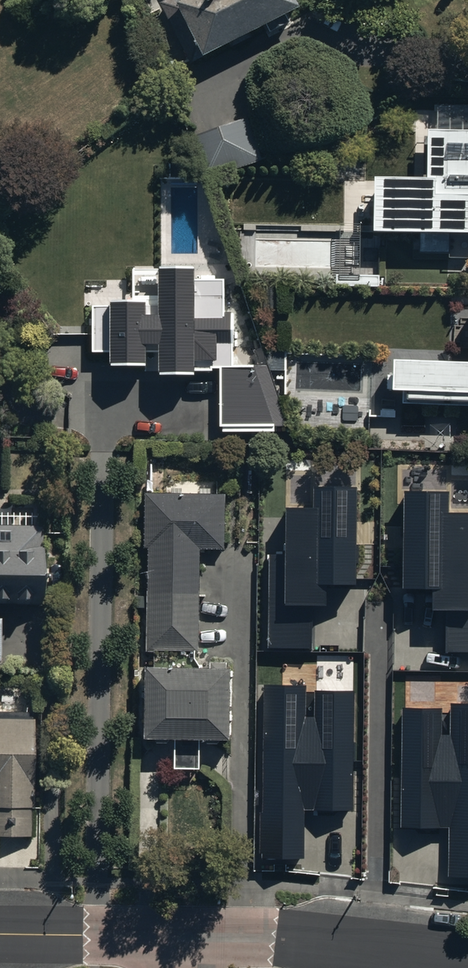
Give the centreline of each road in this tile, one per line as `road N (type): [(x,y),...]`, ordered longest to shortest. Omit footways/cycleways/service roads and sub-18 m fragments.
road 1 (residential): [(177,937),(467,961)]
road 2 (residential): [(0,934),(177,937)]

